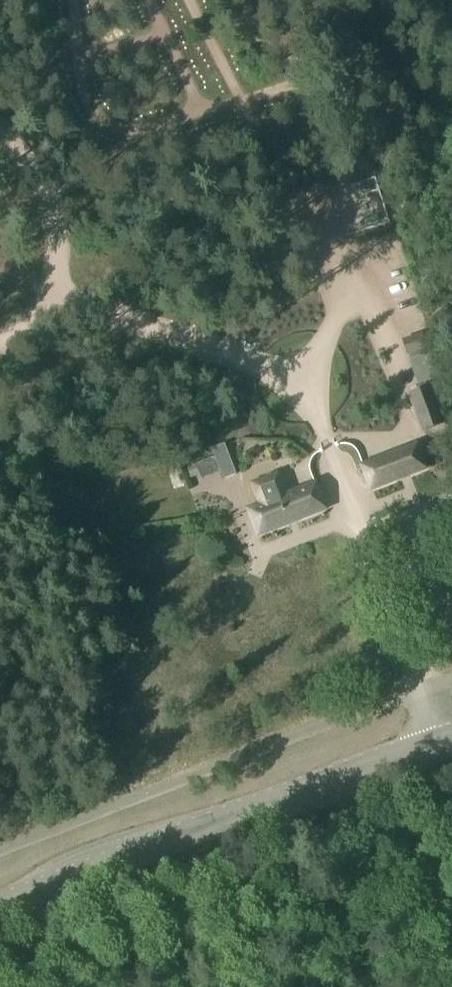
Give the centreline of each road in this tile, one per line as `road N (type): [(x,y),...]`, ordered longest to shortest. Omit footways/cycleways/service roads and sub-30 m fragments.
road 1 (track): [(0,111),(18,128),(55,208),(59,292),(289,378),(312,397),(356,522)]
road 2 (tertiary): [(0,908),(440,741)]
road 3 (unclassified): [(422,690),(356,522)]

